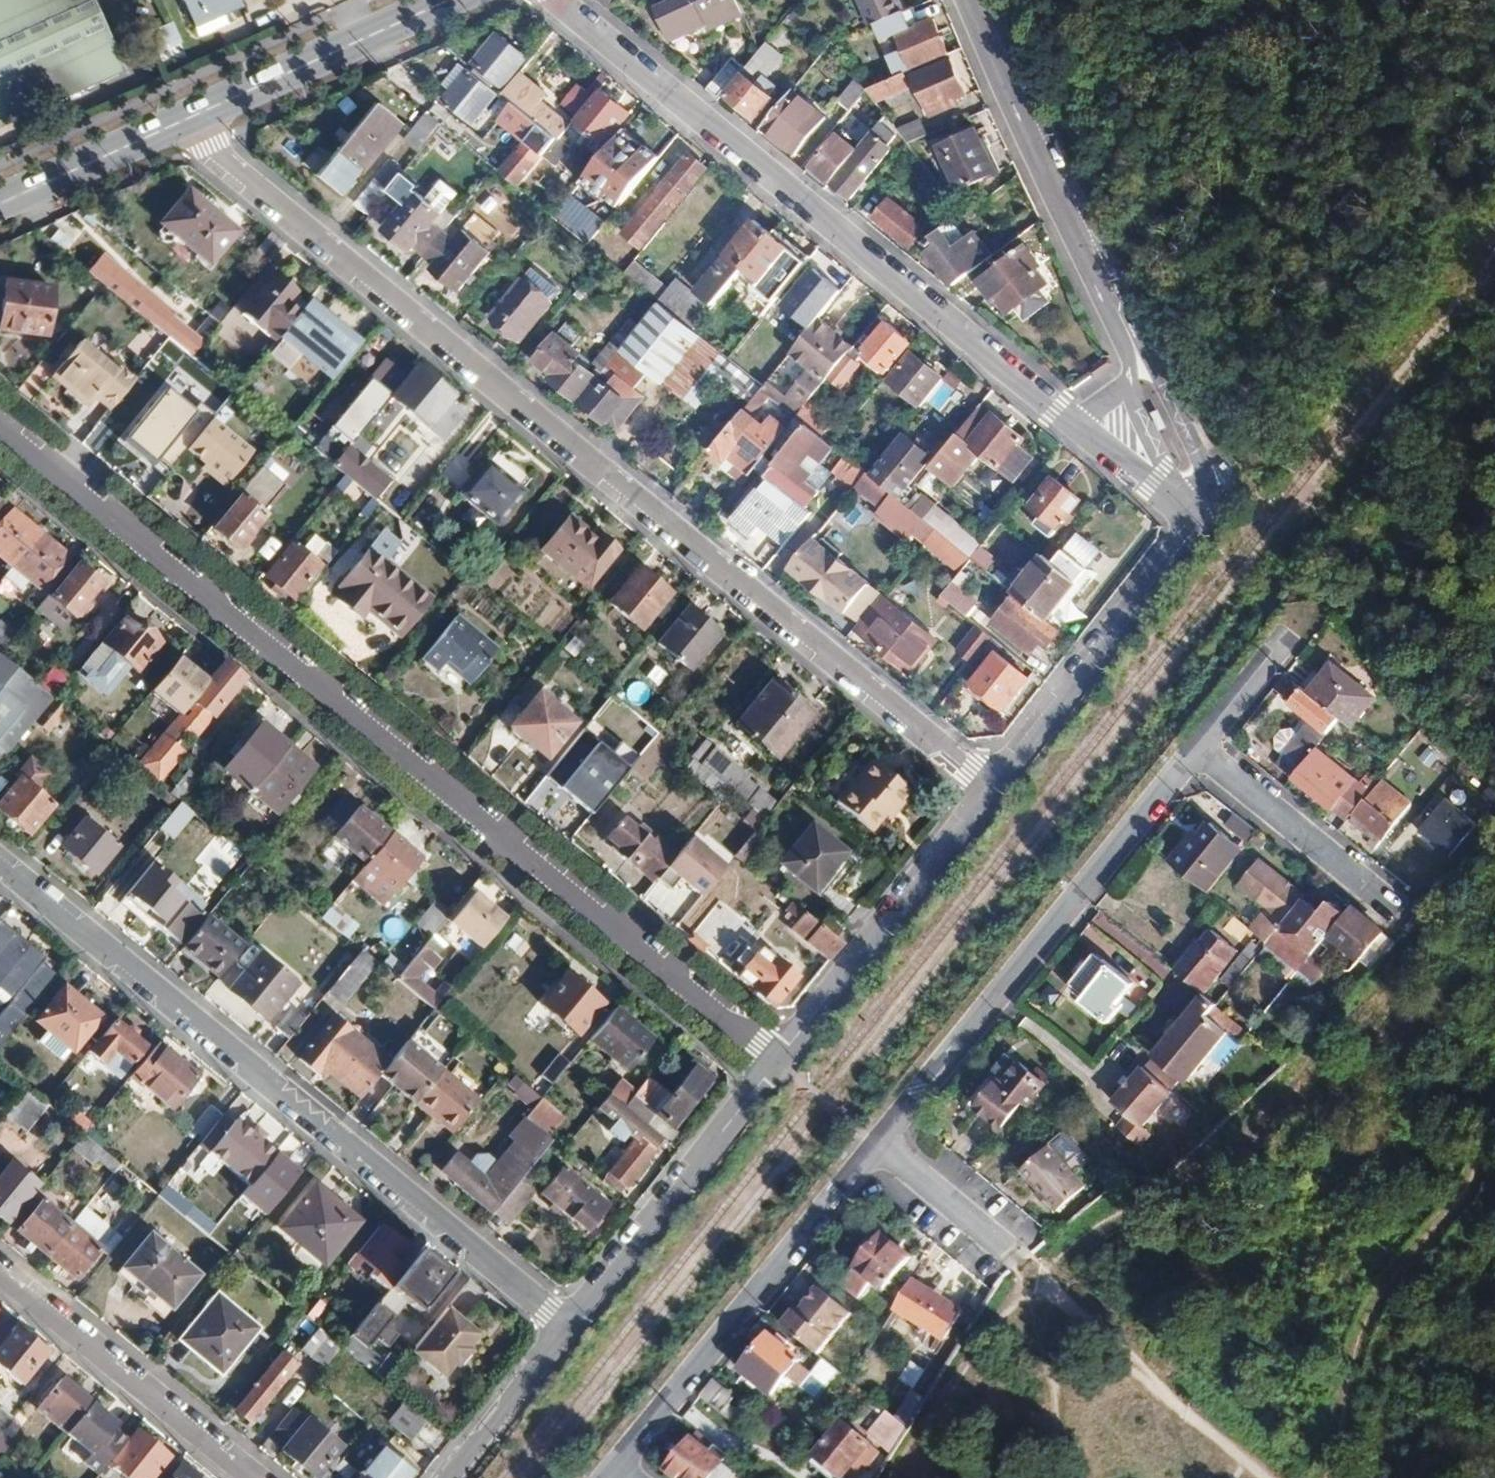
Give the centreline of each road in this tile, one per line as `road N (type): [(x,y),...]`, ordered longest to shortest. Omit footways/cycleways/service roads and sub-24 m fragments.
road 1 (residential): [(197,115),(213,146),(993,790)]
road 2 (residential): [(0,428),(777,1061)]
road 3 (residential): [(559,0),(1172,503)]
road 4 (residential): [(568,1326),(0,864)]
road 5 (residential): [(969,0),(1125,346),(1175,485),(1172,503)]
road 6 (residential): [(876,1141),(1199,743)]
road 7 (residential): [(613,1465),(876,1141)]
road 8 (residential): [(1172,503),(1198,524),(993,790)]
road 9 (residential): [(993,790),(777,1061)]
road 10 (residential): [(777,1061),(568,1326)]
road 11 (residential): [(0,1270),(253,1477)]
road 12 (track): [(1023,1260),(1266,1477)]
road 13 (primary): [(197,115),(450,0)]
road 14 (residential): [(1199,743),(1380,903)]
road 15 (primary): [(0,204),(197,115)]
road 16 (residential): [(568,1326),(448,1477)]
road 17 (residential): [(876,1141),(1023,1260)]
road 18 (residential): [(1199,743),(1290,630)]

